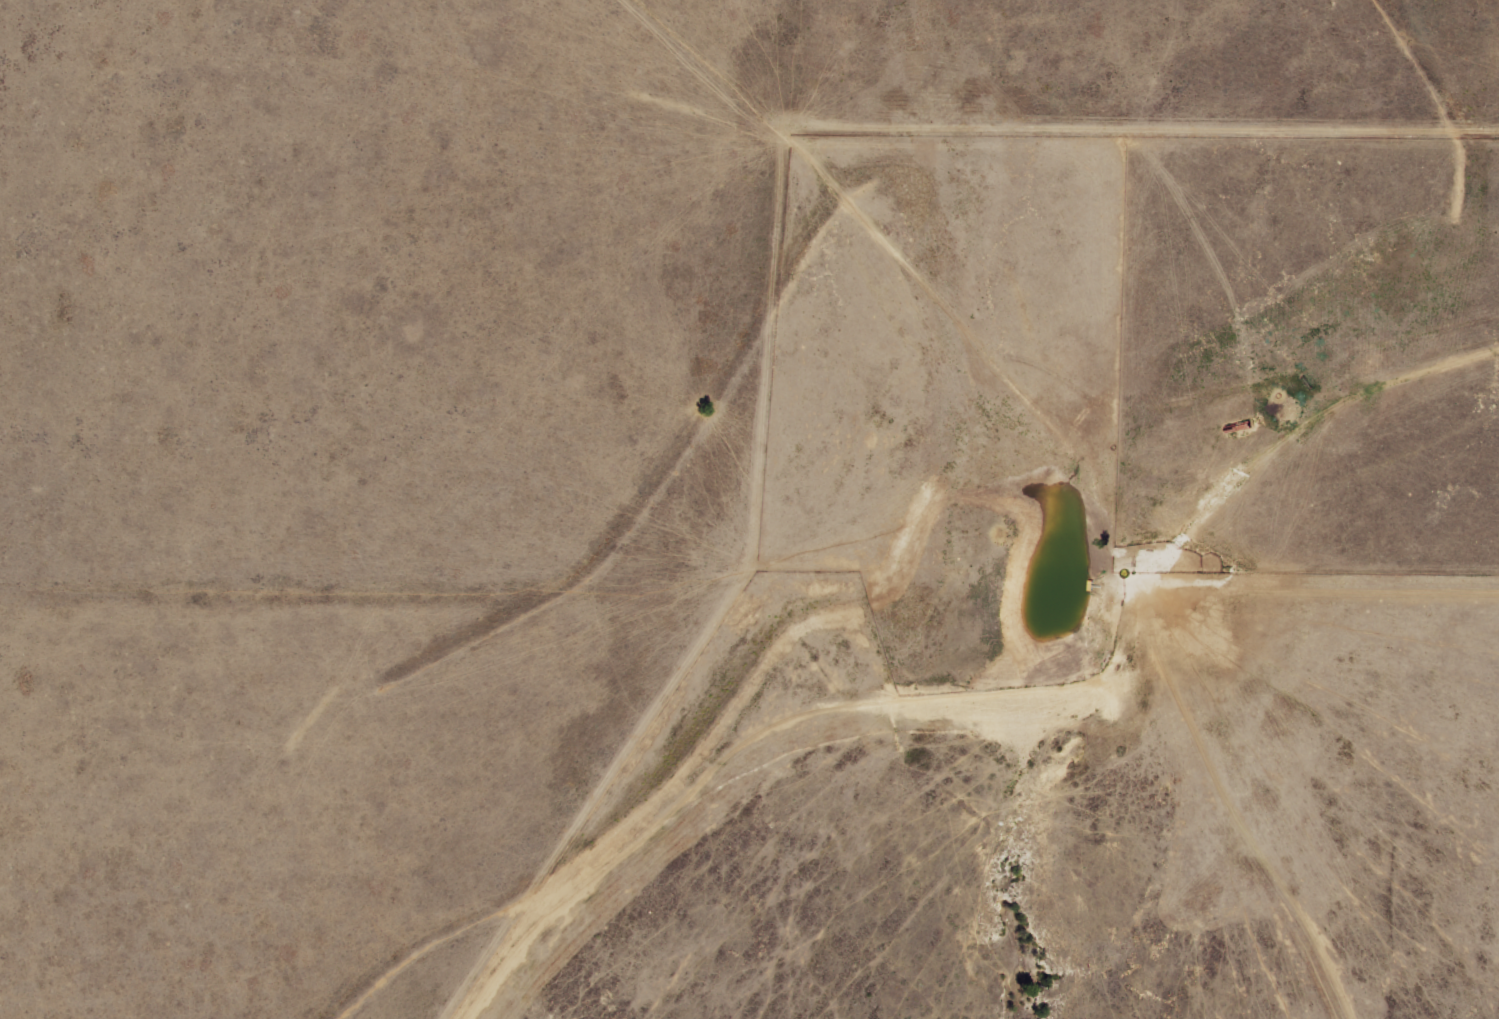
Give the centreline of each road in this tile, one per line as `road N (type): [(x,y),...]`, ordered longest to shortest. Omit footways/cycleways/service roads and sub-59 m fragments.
road 1 (track): [(1349,1018),(1141,627),(1234,477),(1328,412),(1498,348)]

